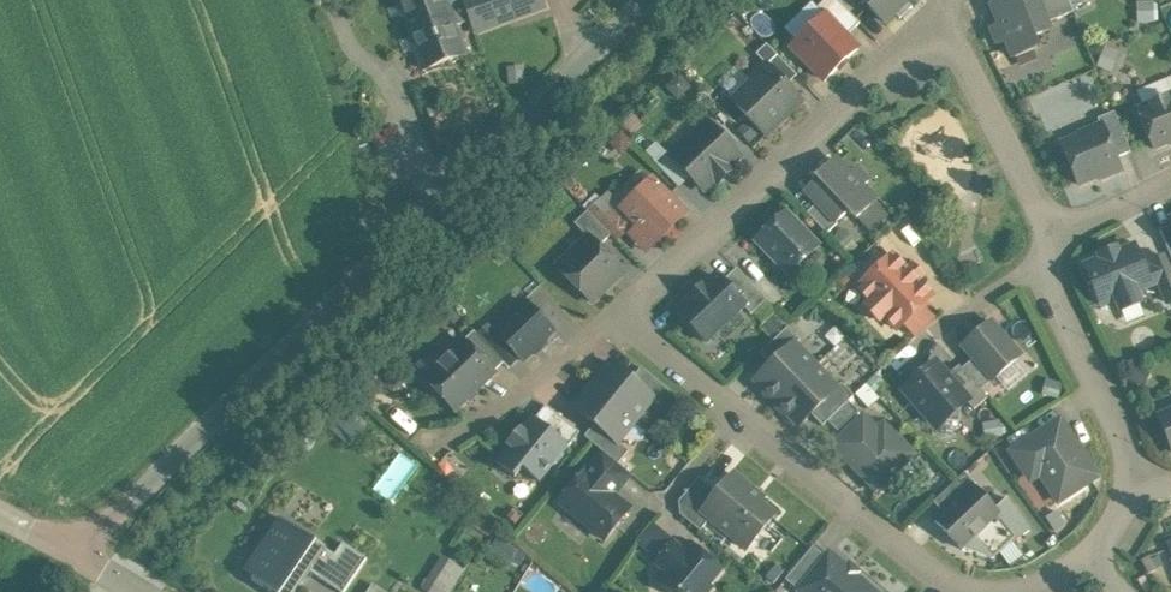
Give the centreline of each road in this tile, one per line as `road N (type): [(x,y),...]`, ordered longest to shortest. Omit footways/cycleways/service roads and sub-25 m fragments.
road 1 (unclassified): [(85,560),(639,0)]
road 2 (residential): [(619,314),(906,560),(1002,591)]
road 3 (residential): [(934,14),(619,314)]
road 4 (residential): [(1042,255),(1032,202),(934,14)]
road 5 (residential): [(1131,478),(1118,430),(1042,255)]
road 6 (residential): [(619,314),(462,429)]
road 7 (residential): [(1170,186),(1042,255)]

